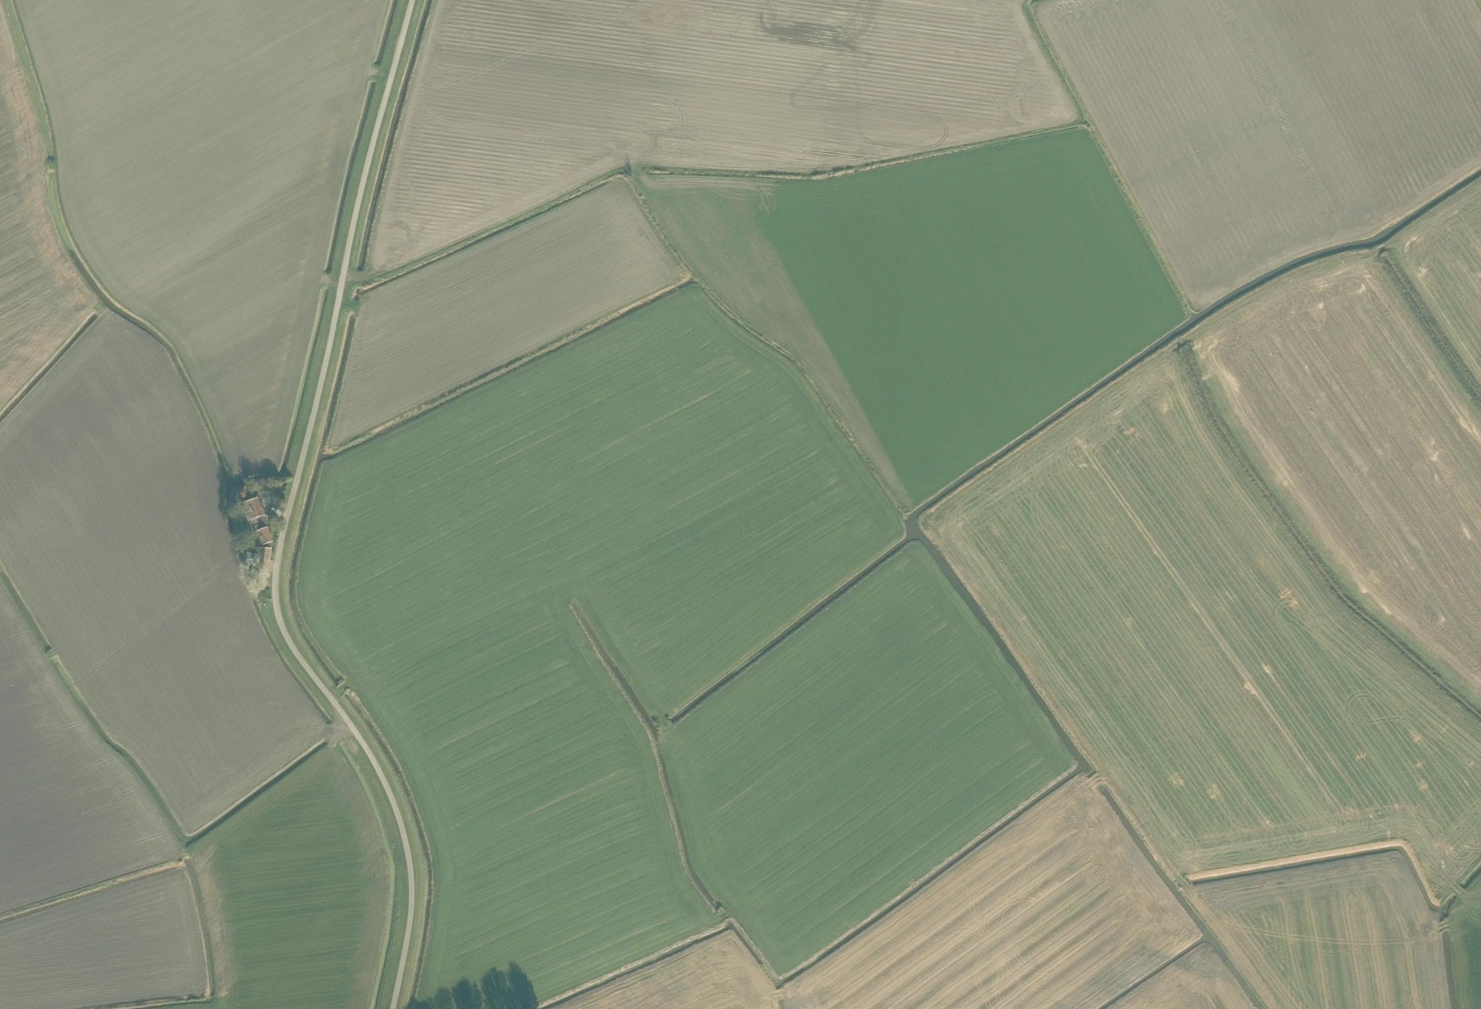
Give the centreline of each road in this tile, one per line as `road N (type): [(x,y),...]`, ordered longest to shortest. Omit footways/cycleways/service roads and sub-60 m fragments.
road 1 (unclassified): [(393,1008),(411,914),(404,835),(365,747),(285,634),(275,586),(357,208),(412,0)]

